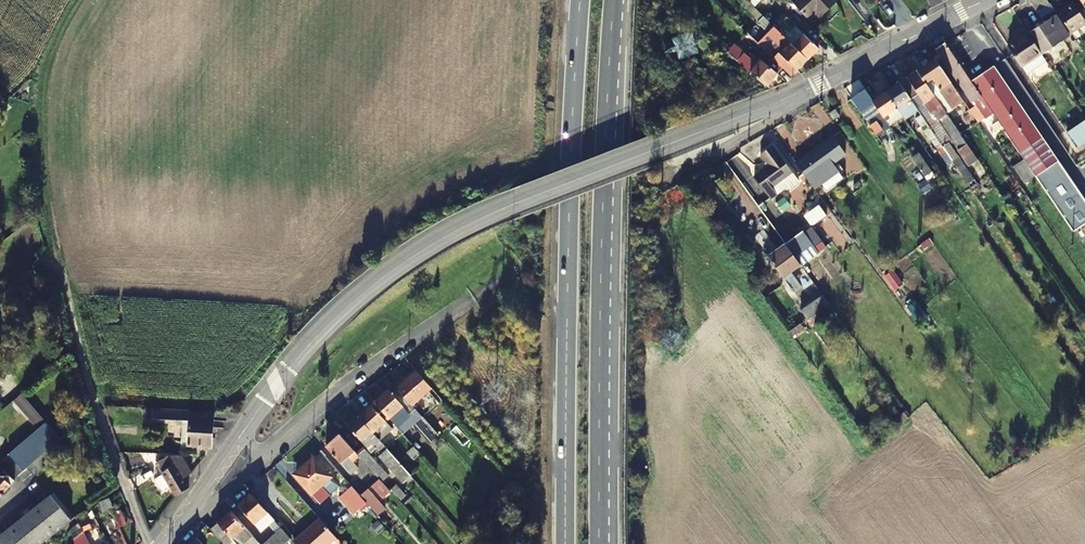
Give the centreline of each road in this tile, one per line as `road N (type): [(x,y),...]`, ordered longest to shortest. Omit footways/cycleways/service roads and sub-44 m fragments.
road 1 (tertiary): [(982,0),(818,85),(515,204),(417,254),(306,349),(165,543)]
road 2 (trunk): [(598,543),(614,0)]
road 3 (trunk): [(580,0),(564,543)]
road 4 (track): [(150,543),(103,427),(50,221),(32,73),(49,45)]

